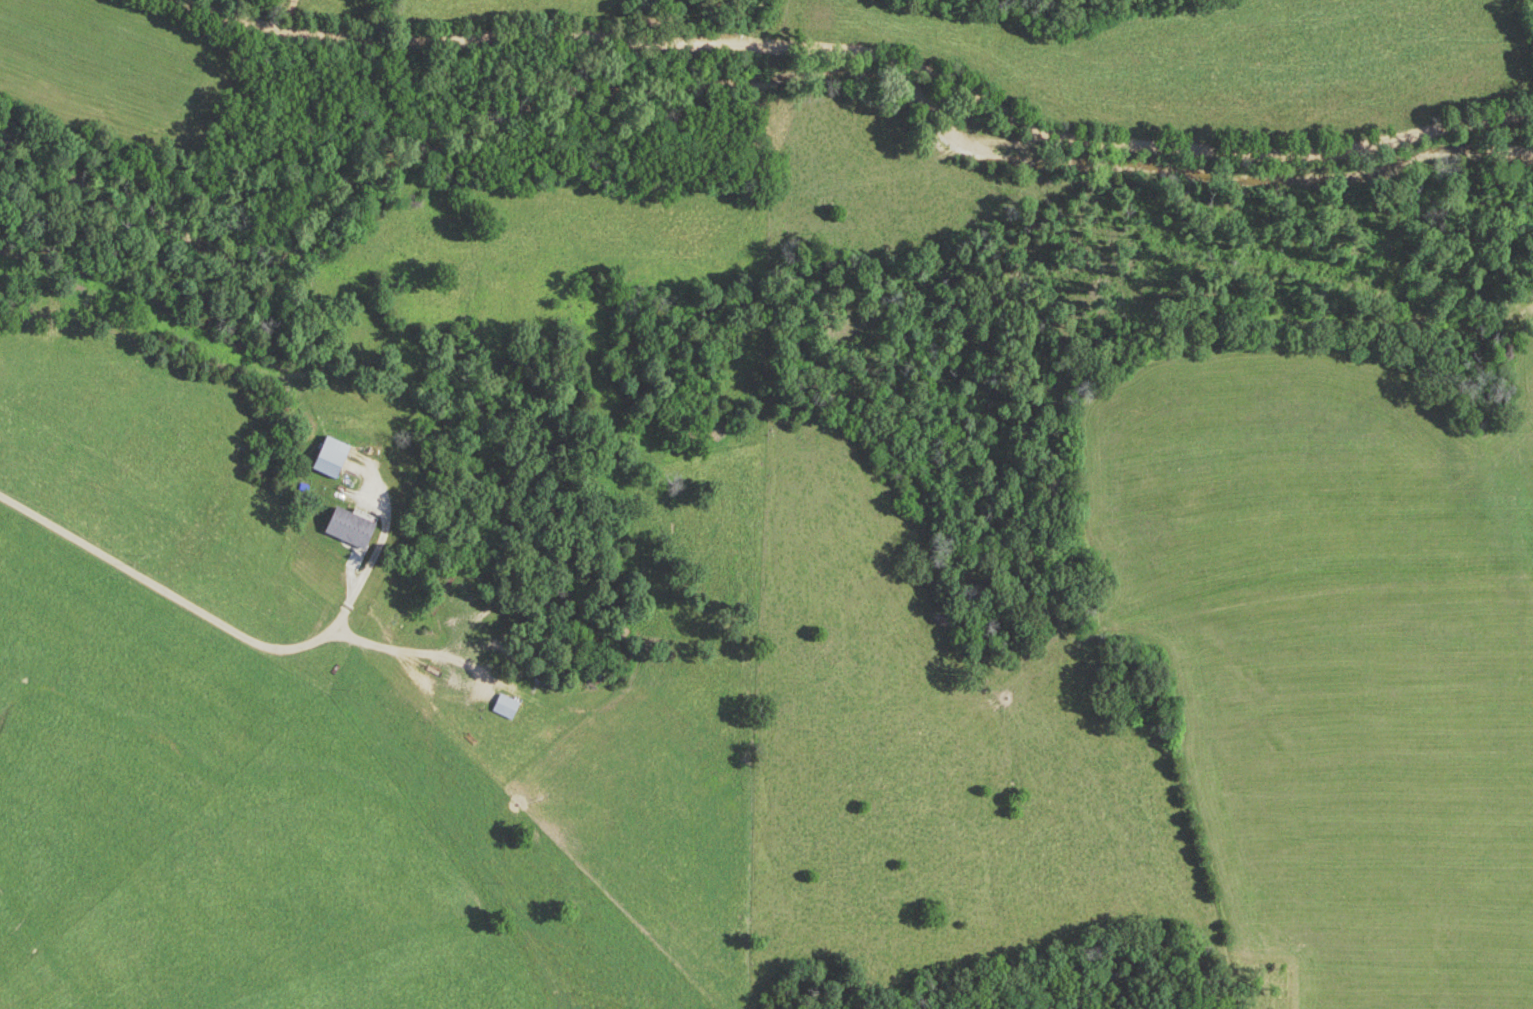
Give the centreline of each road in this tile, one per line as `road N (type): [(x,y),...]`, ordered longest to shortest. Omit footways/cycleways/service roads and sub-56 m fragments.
road 1 (residential): [(172,0),(331,36),(408,42),(579,29),(886,60),(932,73),(1028,129),(1218,155),(1305,160),(1532,116)]

